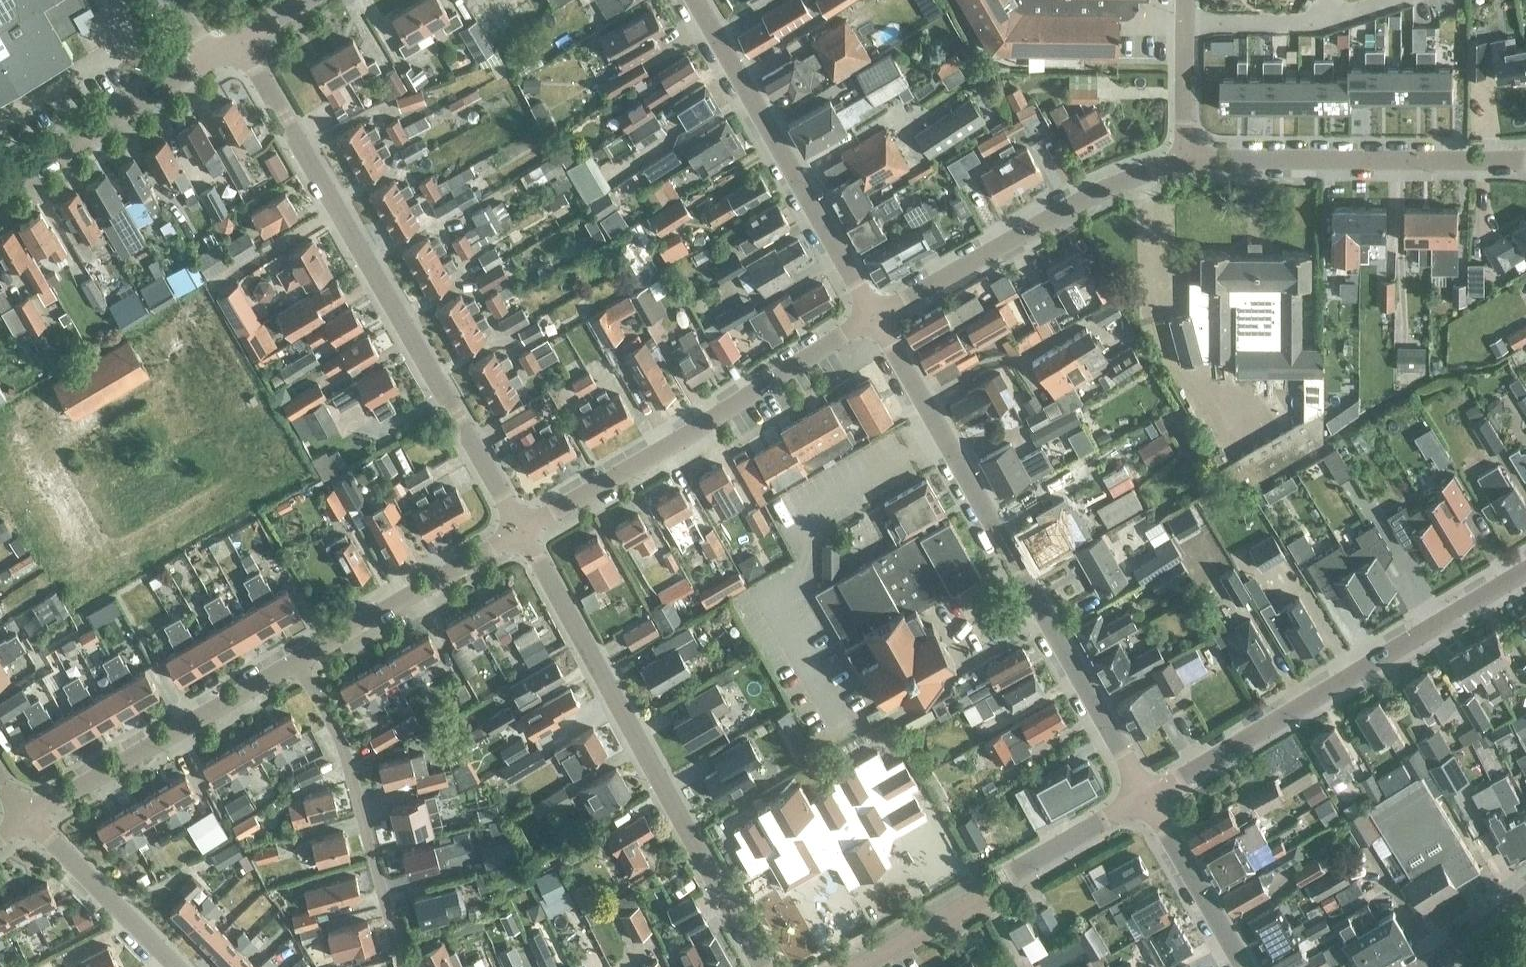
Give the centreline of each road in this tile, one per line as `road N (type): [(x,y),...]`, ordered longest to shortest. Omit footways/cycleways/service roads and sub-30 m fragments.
road 1 (residential): [(518,532),(234,43)]
road 2 (residential): [(1144,799),(870,318)]
road 3 (residential): [(761,966),(518,532)]
road 4 (residential): [(1144,799),(1525,570)]
road 5 (residential): [(518,532),(870,318)]
road 6 (residential): [(870,318),(691,0)]
road 7 (residential): [(870,318),(1066,206),(1184,162)]
road 8 (residential): [(1184,162),(1525,159)]
road 9 (residential): [(848,966),(1144,799)]
road 10 (residential): [(398,966),(351,771),(289,665)]
road 11 (residential): [(25,819),(289,665)]
road 12 (residential): [(289,665),(518,532)]
road 13 (tertiary): [(0,178),(199,62)]
road 14 (residential): [(176,966),(25,819)]
road 15 (residential): [(1241,966),(1144,799)]
road 16 (residential): [(1184,162),(1186,0)]
road 17 (residential): [(1413,966),(1525,896)]

